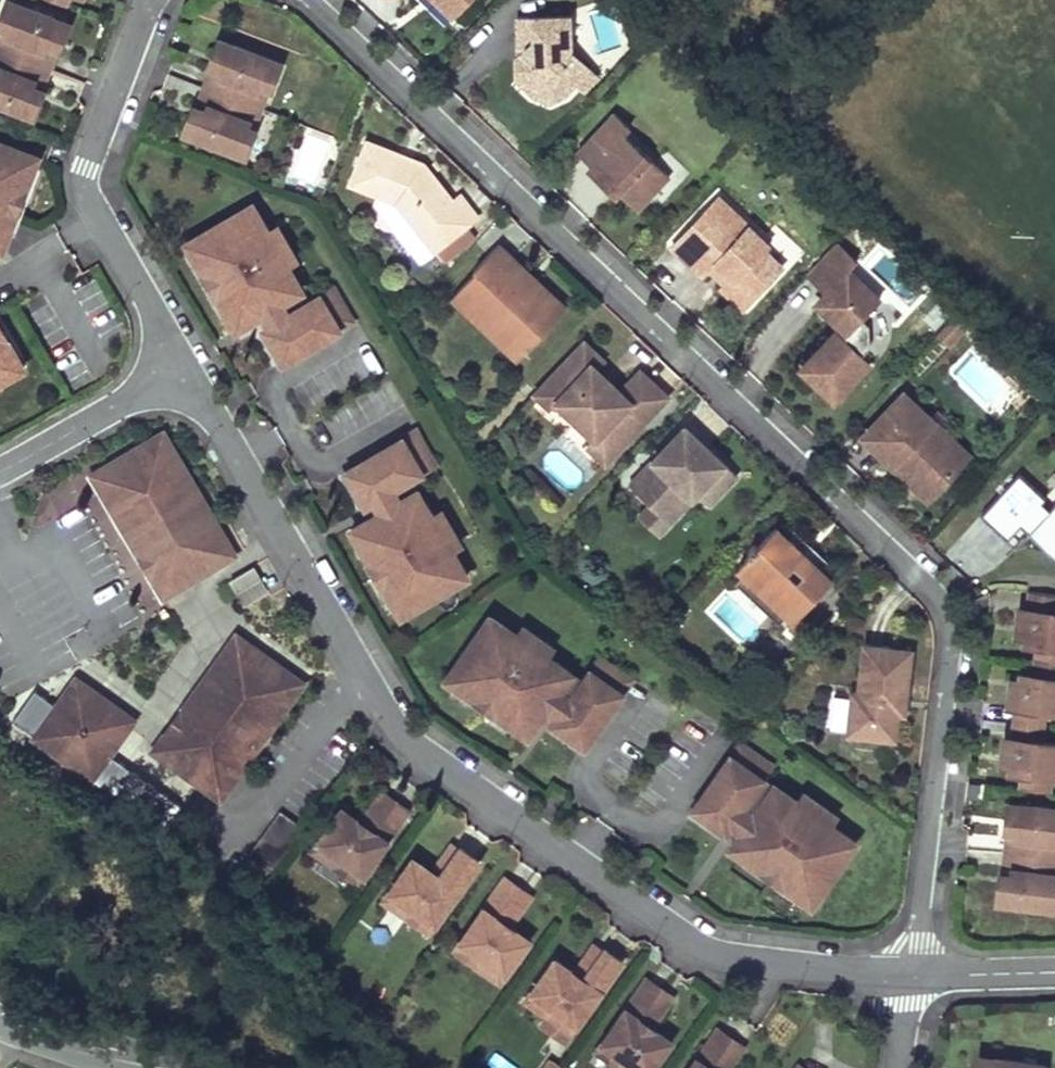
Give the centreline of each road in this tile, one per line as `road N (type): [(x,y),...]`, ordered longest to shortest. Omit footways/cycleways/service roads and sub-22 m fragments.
road 1 (residential): [(907,975),(950,639),(944,612),(307,0)]
road 2 (residential): [(181,367),(396,729),(447,772),(686,939),(735,959),(907,975)]
road 3 (residential): [(181,367),(87,194),(85,165),(150,0)]
road 4 (tertiary): [(197,1067),(76,1032),(0,994)]
road 5 (residential): [(0,472),(181,367)]
road 6 (residential): [(907,975),(1054,972)]
road 7 (tertiary): [(0,1033),(120,1067)]

